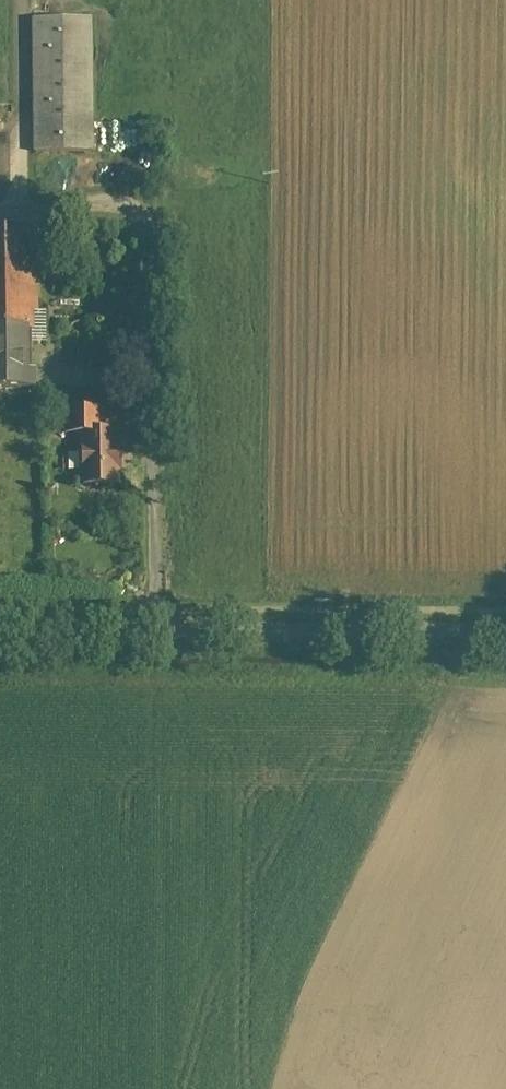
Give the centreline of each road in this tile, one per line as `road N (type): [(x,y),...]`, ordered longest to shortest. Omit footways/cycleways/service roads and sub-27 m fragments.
road 1 (residential): [(0,631),(505,633)]

